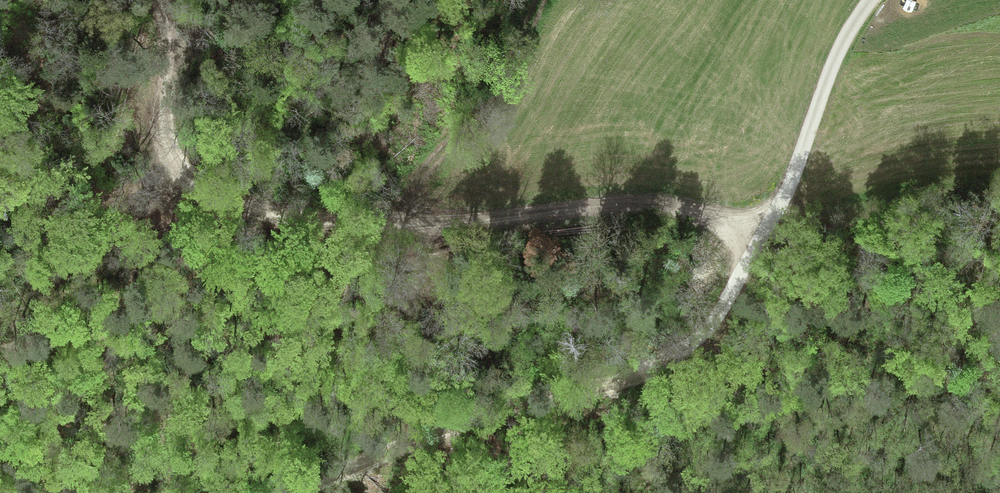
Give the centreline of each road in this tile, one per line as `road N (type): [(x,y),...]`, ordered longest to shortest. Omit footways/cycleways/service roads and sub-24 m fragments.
road 1 (track): [(737,239),(720,219),(687,206),(352,227),(232,203),(167,153),(163,0)]
road 2 (track): [(286,492),(466,419),(673,359),(720,312),(741,269),(737,239)]
road 3 (track): [(874,0),(840,52),(811,149),(775,223),(737,239)]

